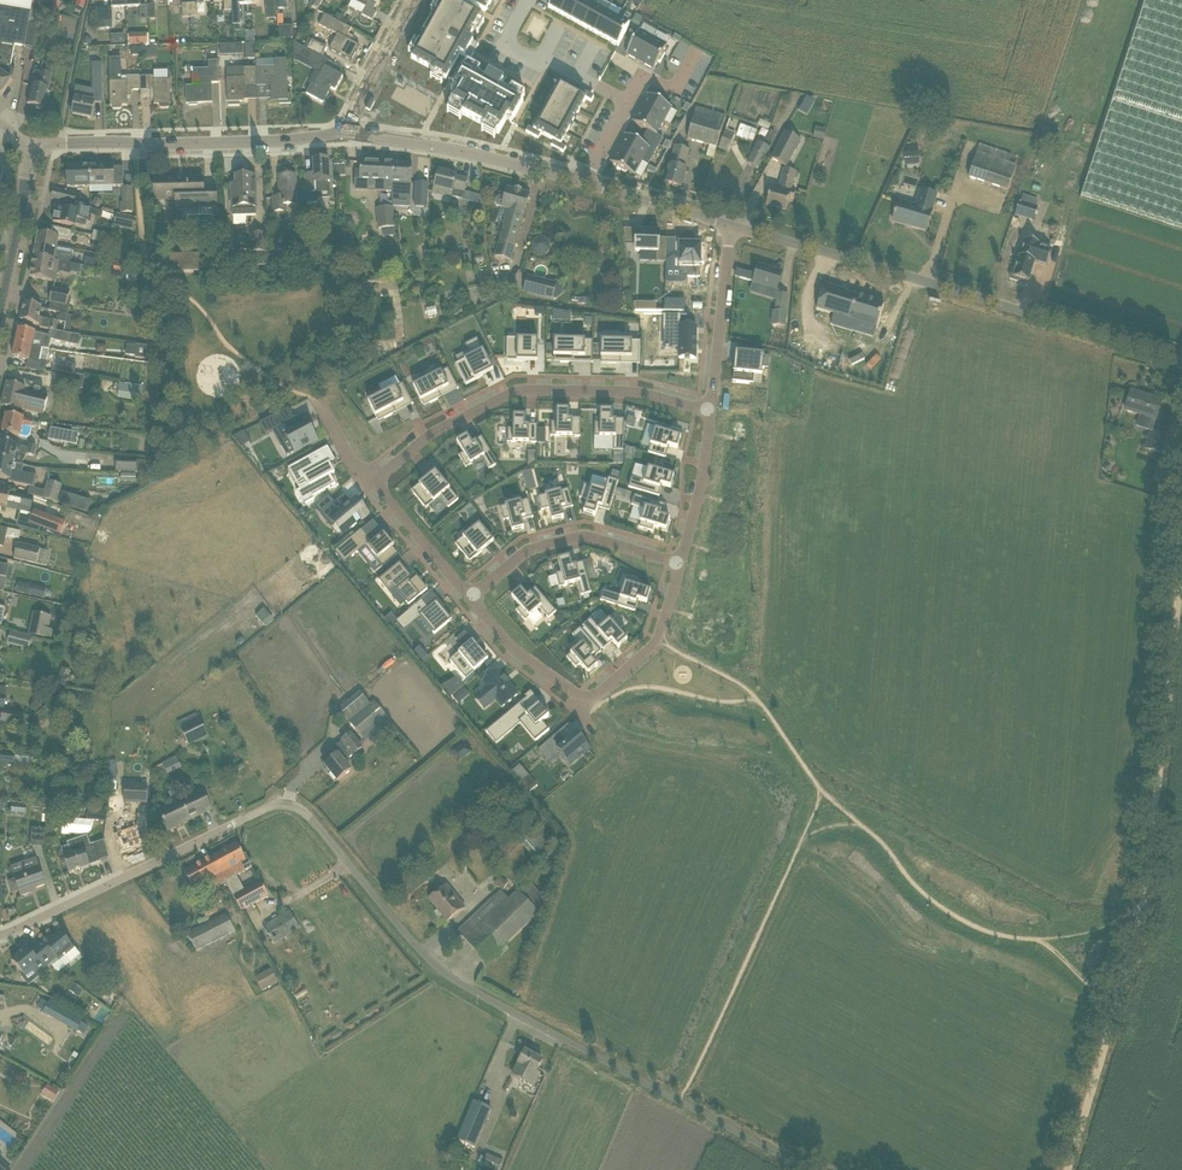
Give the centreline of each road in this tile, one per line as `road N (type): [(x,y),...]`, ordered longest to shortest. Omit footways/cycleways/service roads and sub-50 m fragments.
road 1 (unclassified): [(809,1169),(440,970),(295,806),(270,806),(0,933)]
road 2 (track): [(1181,608),(1146,882),(1064,1169)]
road 3 (unclassified): [(1181,359),(727,223)]
road 4 (residential): [(376,482),(436,430),(524,389),(647,393),(712,410)]
road 5 (residential): [(682,563),(655,644),(584,706),(512,648),(469,596)]
road 6 (unclassified): [(339,139),(53,142),(24,154)]
road 7 (unclassified): [(583,183),(419,144),(339,139)]
road 8 (residential): [(469,596),(502,564),(573,534),(682,563)]
road 9 (residential): [(727,223),(712,410)]
road 10 (residential): [(627,104),(506,43),(530,0)]
road 11 (unclassified): [(339,139),(411,0)]
road 12 (residential): [(712,410),(682,563)]
road 13 (unclassified): [(0,308),(24,154)]
road 14 (unclassified): [(727,223),(583,183)]
road 15 (residential): [(469,596),(376,482)]

